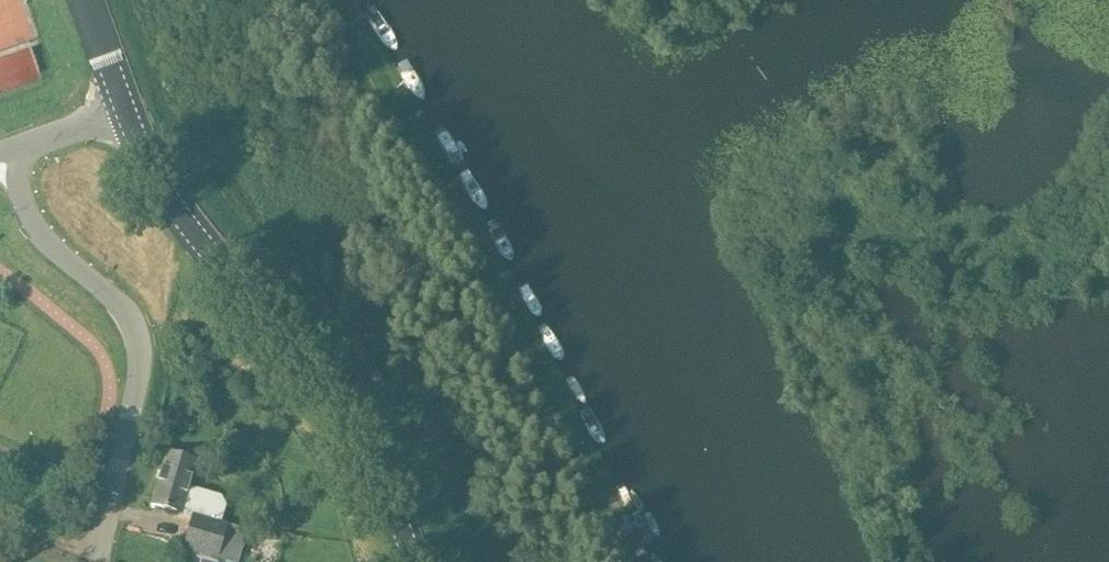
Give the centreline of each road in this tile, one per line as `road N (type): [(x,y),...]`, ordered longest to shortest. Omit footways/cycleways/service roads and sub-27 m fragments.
road 1 (secondary): [(414,561),(344,424),(224,278),(149,161),(128,111)]
road 2 (unclassified): [(101,561),(142,351),(123,307),(60,257),(28,217),(24,148)]

